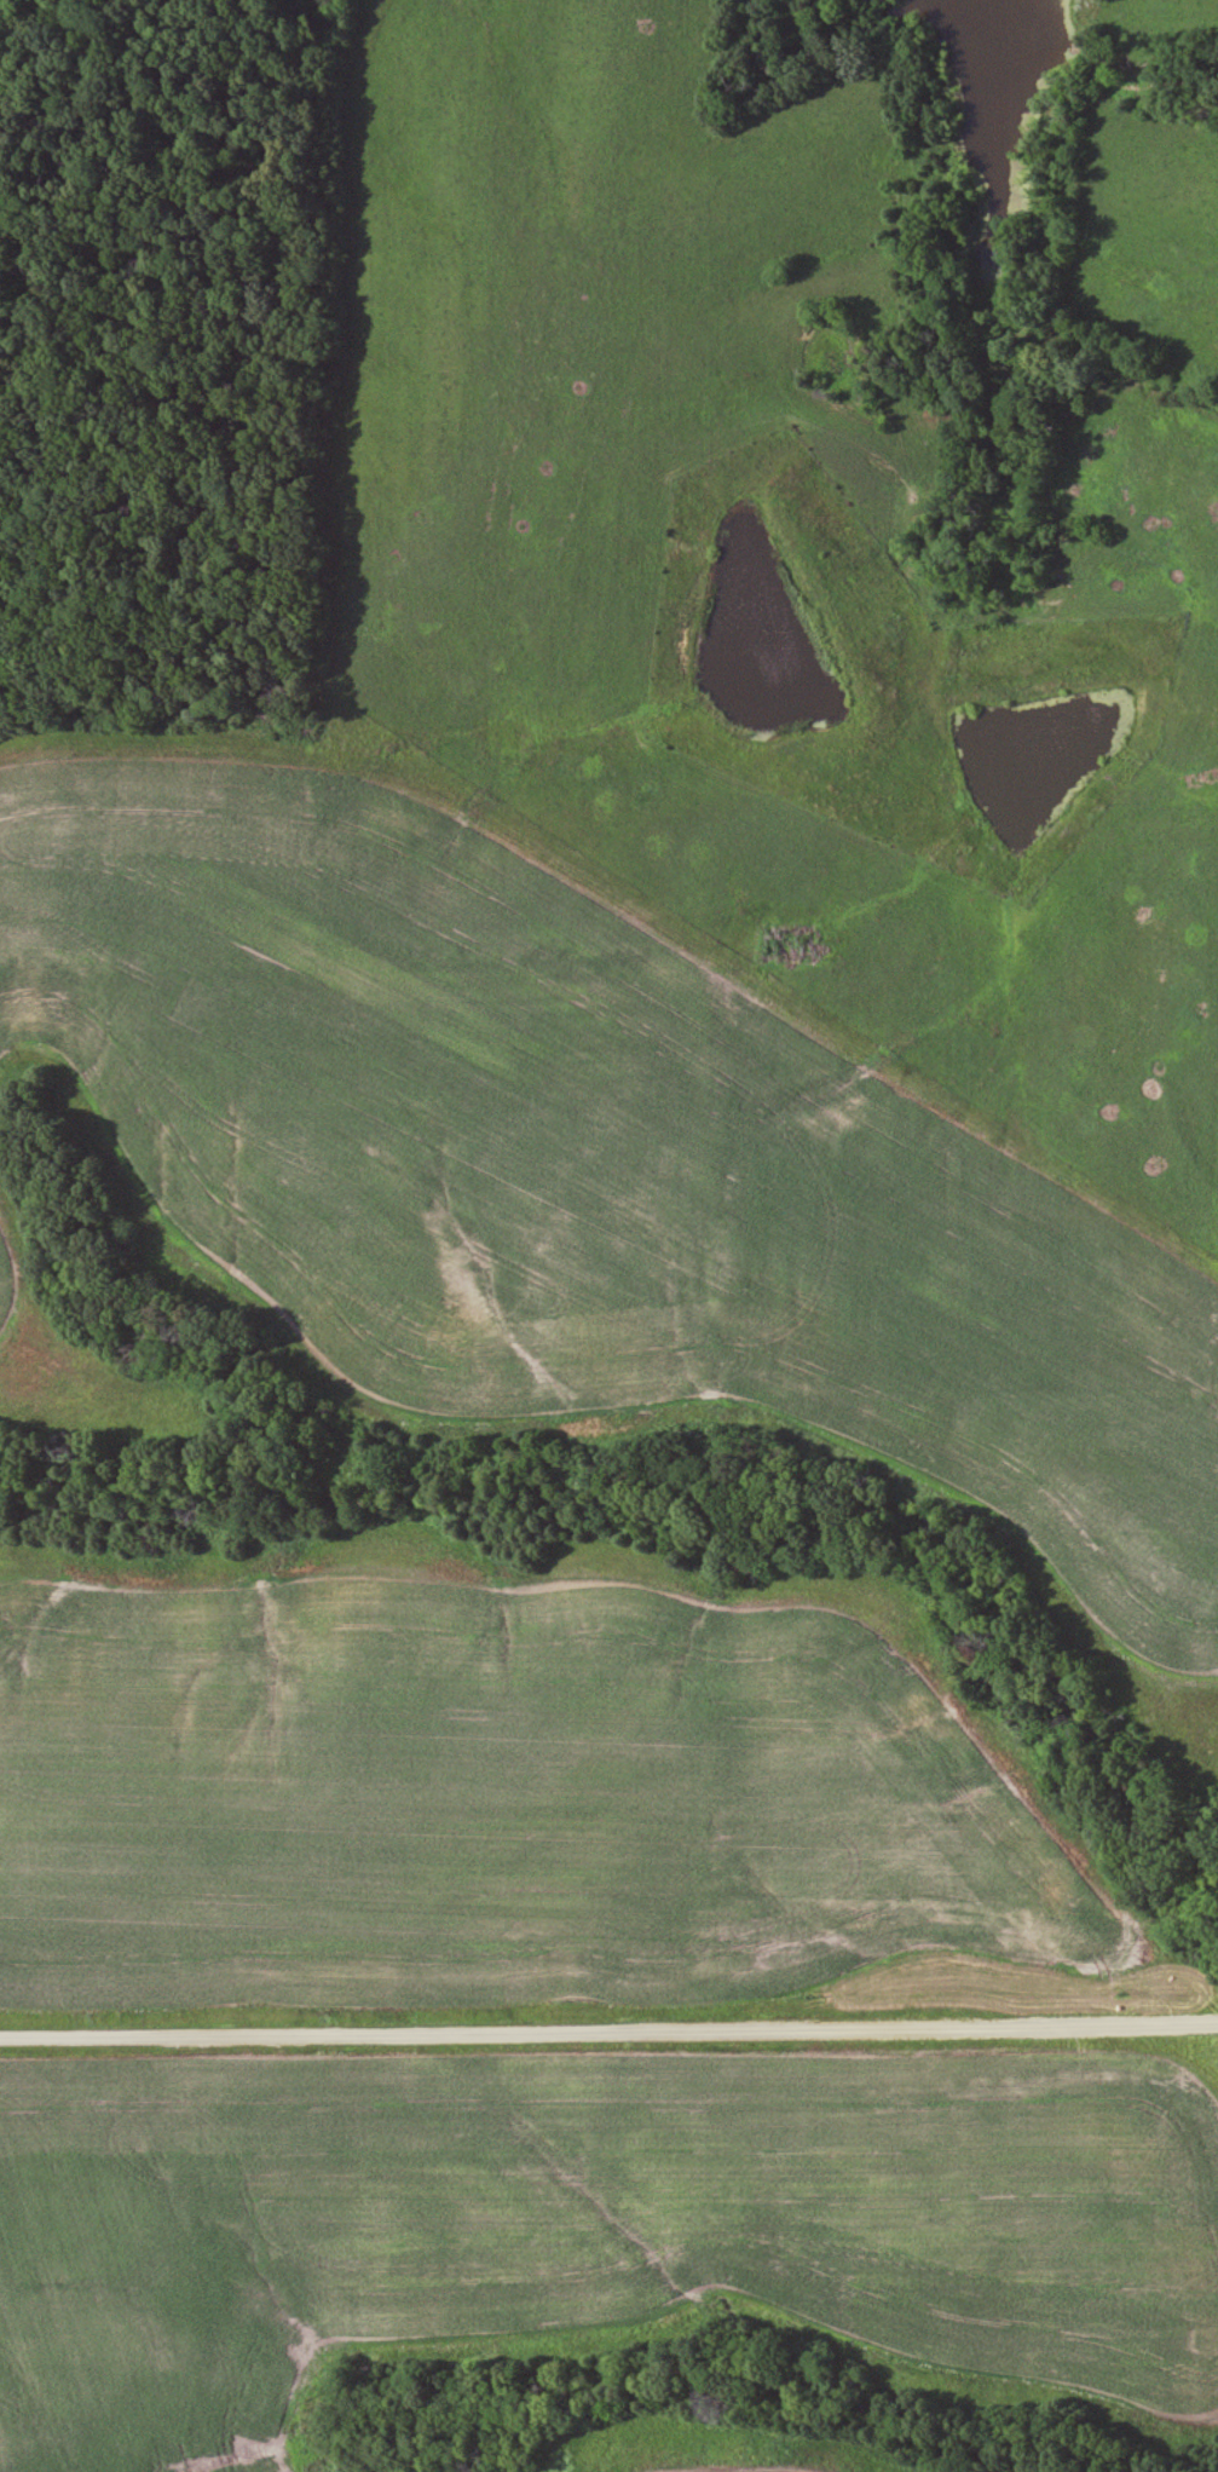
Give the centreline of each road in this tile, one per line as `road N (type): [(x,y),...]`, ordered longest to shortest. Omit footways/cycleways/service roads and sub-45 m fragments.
road 1 (residential): [(0,2044),(1217,2028)]

